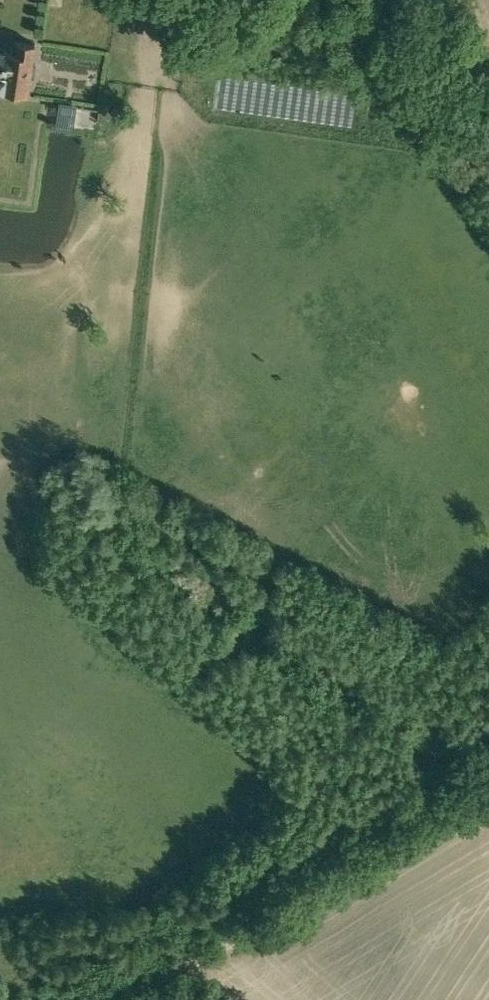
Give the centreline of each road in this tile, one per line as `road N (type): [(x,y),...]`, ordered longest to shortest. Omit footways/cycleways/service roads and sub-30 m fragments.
road 1 (track): [(488,774),(123,999)]

